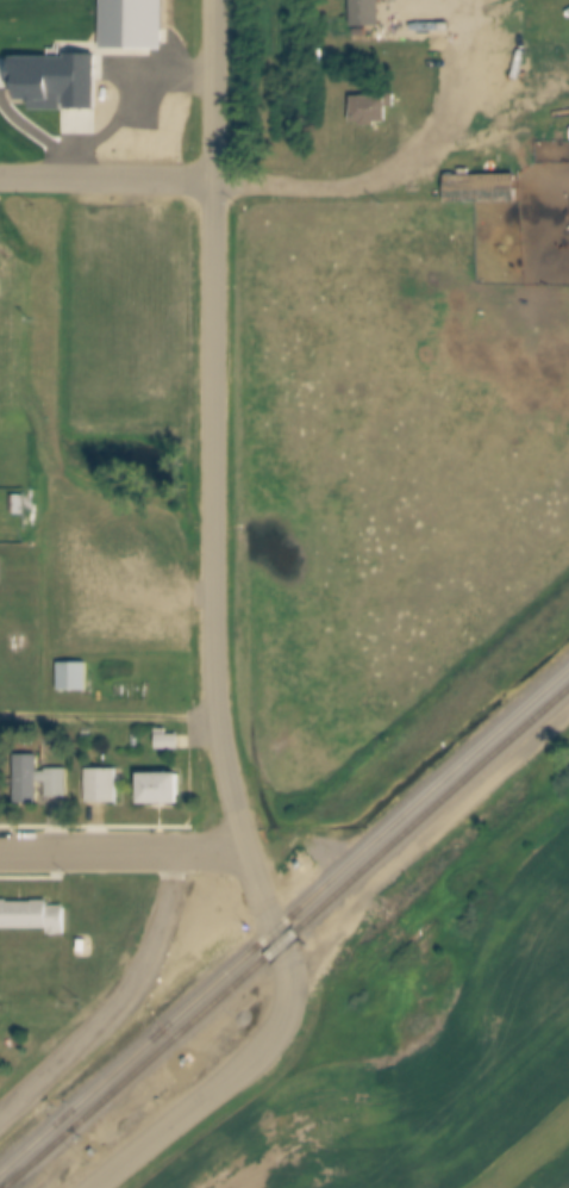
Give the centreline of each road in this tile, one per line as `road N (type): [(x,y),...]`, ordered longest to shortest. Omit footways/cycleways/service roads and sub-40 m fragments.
road 1 (tertiary): [(215,0),(229,777),(246,846)]
road 2 (tertiary): [(246,846),(290,964),(286,1018),(230,1076),(94,1187)]
road 3 (residential): [(171,856),(170,916),(139,983),(0,1110)]
road 4 (residential): [(0,855),(171,856),(246,846)]
road 5 (residential): [(0,181),(215,184)]

